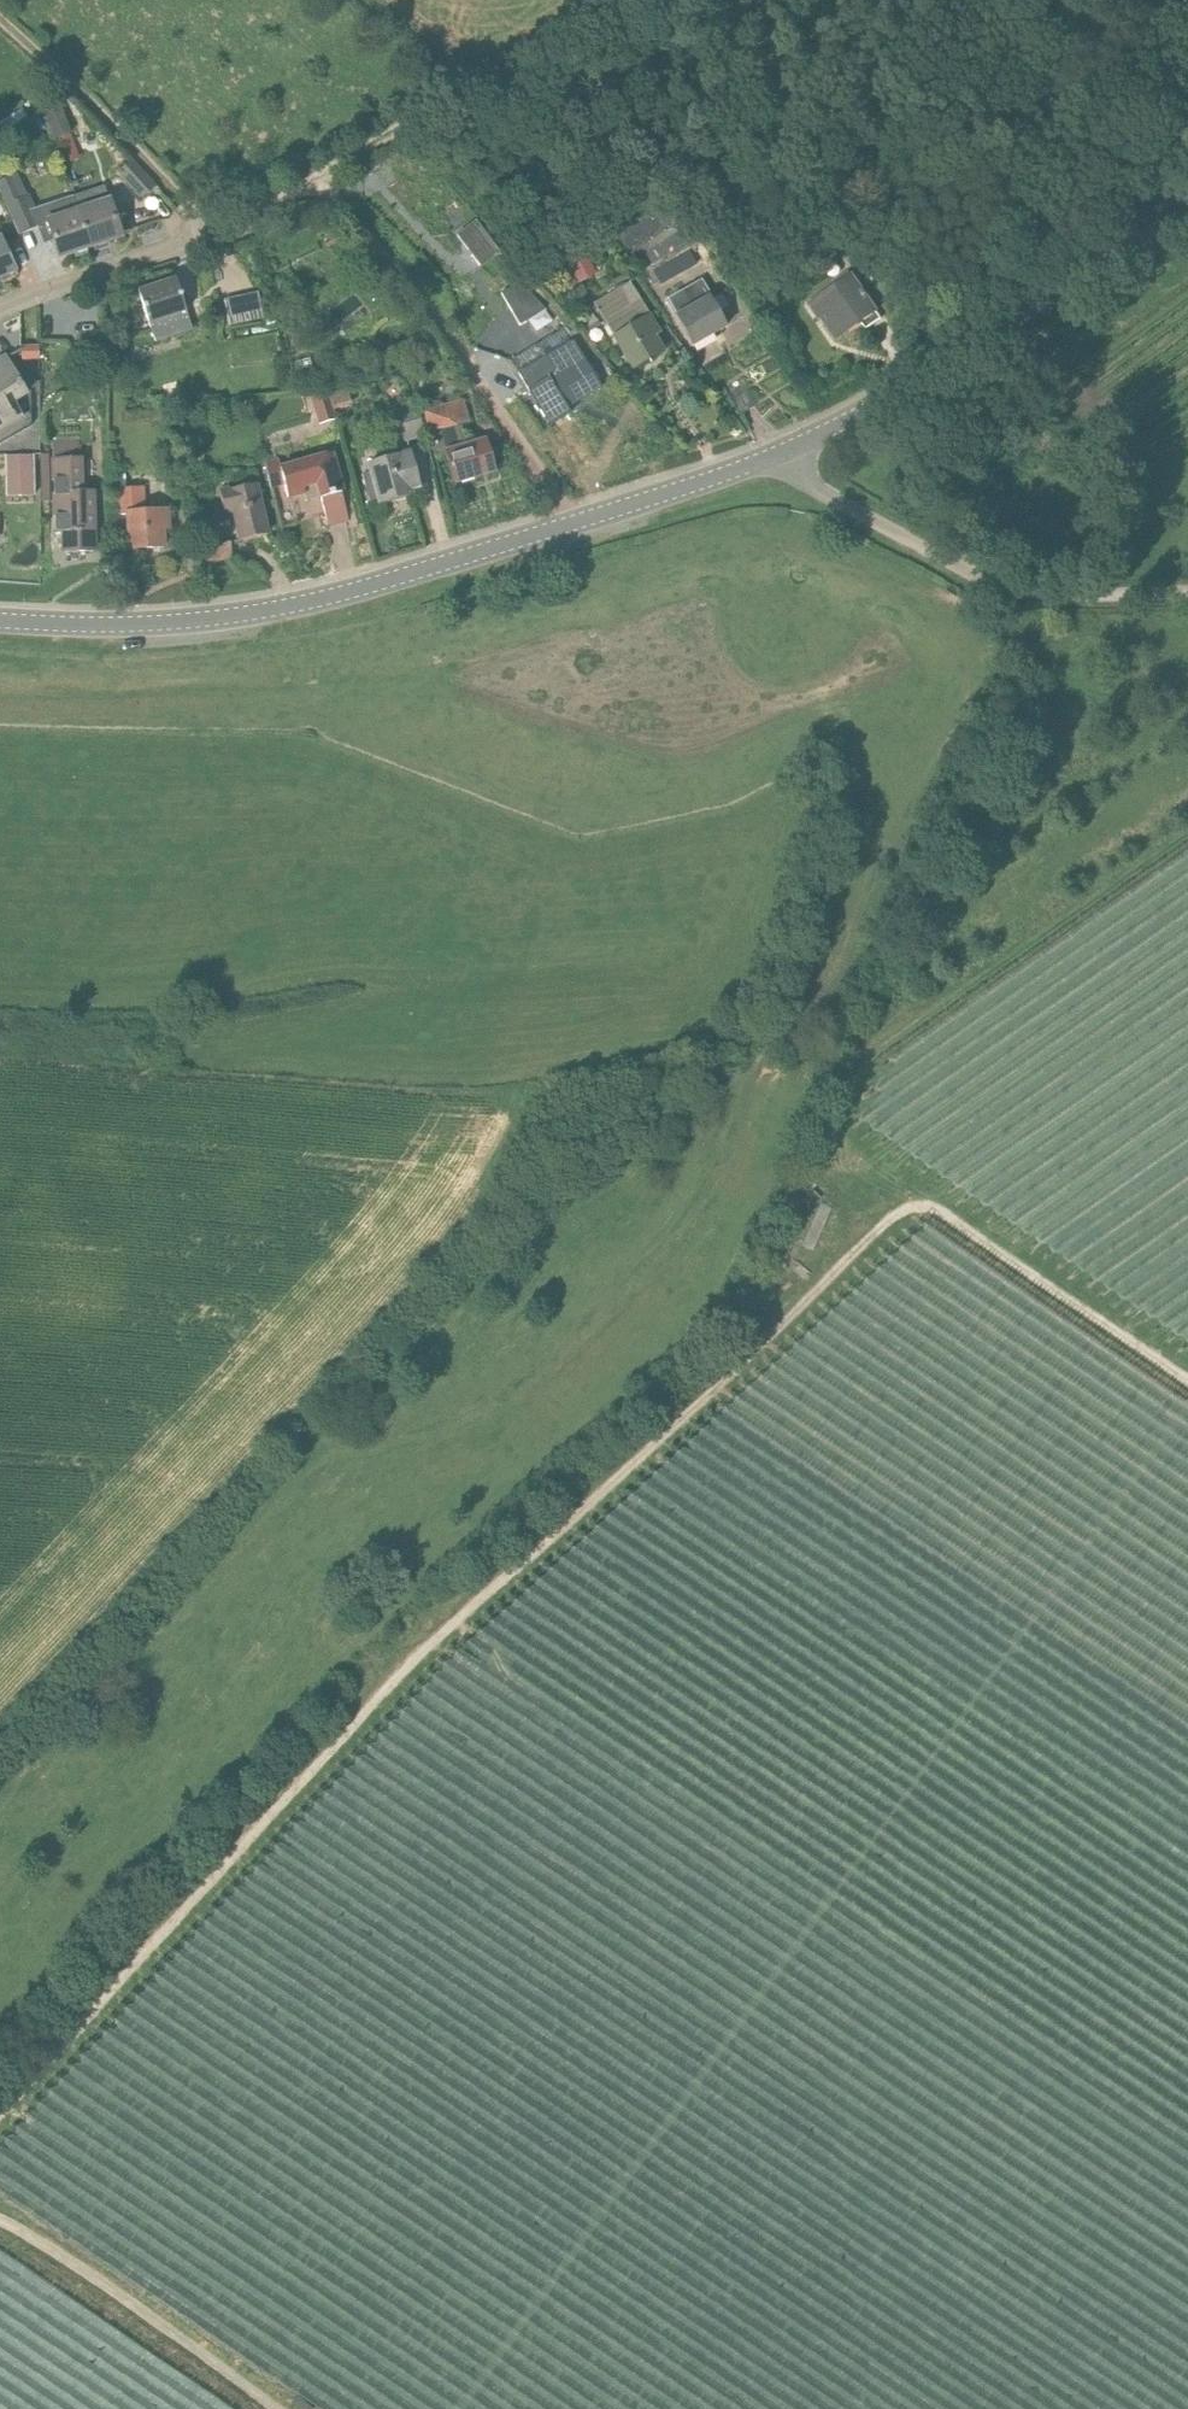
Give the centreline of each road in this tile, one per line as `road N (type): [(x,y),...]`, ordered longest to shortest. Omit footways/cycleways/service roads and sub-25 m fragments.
road 1 (track): [(0,2111),(171,1915),(393,1680),(897,1216),(927,1206),(943,1214),(1187,1380)]
road 2 (tertiary): [(0,620),(180,621),(315,600),(789,449)]
road 3 (tertiary): [(789,449),(913,380),(1187,195)]
road 4 (unclassified): [(1187,591),(1061,593),(986,577),(819,489),(789,449)]
road 5 (track): [(572,522),(421,298),(331,201),(298,188)]
road 6 (track): [(0,17),(210,232),(298,188)]
road 7 (track): [(298,188),(632,0)]
road 8 (track): [(0,2220),(66,2255),(281,2408)]
road 9 (unclassified): [(0,307),(210,232)]
road 10 (track): [(966,568),(970,451),(1011,407),(1049,388)]

